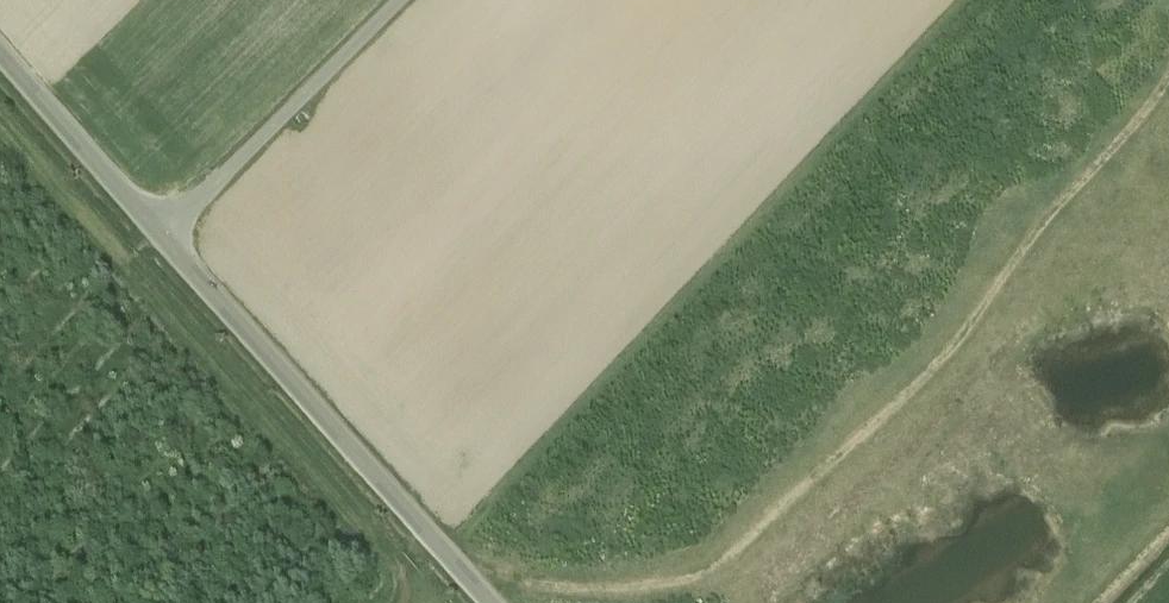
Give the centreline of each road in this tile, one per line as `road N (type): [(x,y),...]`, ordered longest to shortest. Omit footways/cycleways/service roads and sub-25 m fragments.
road 1 (unclassified): [(489,602),(0,55)]

